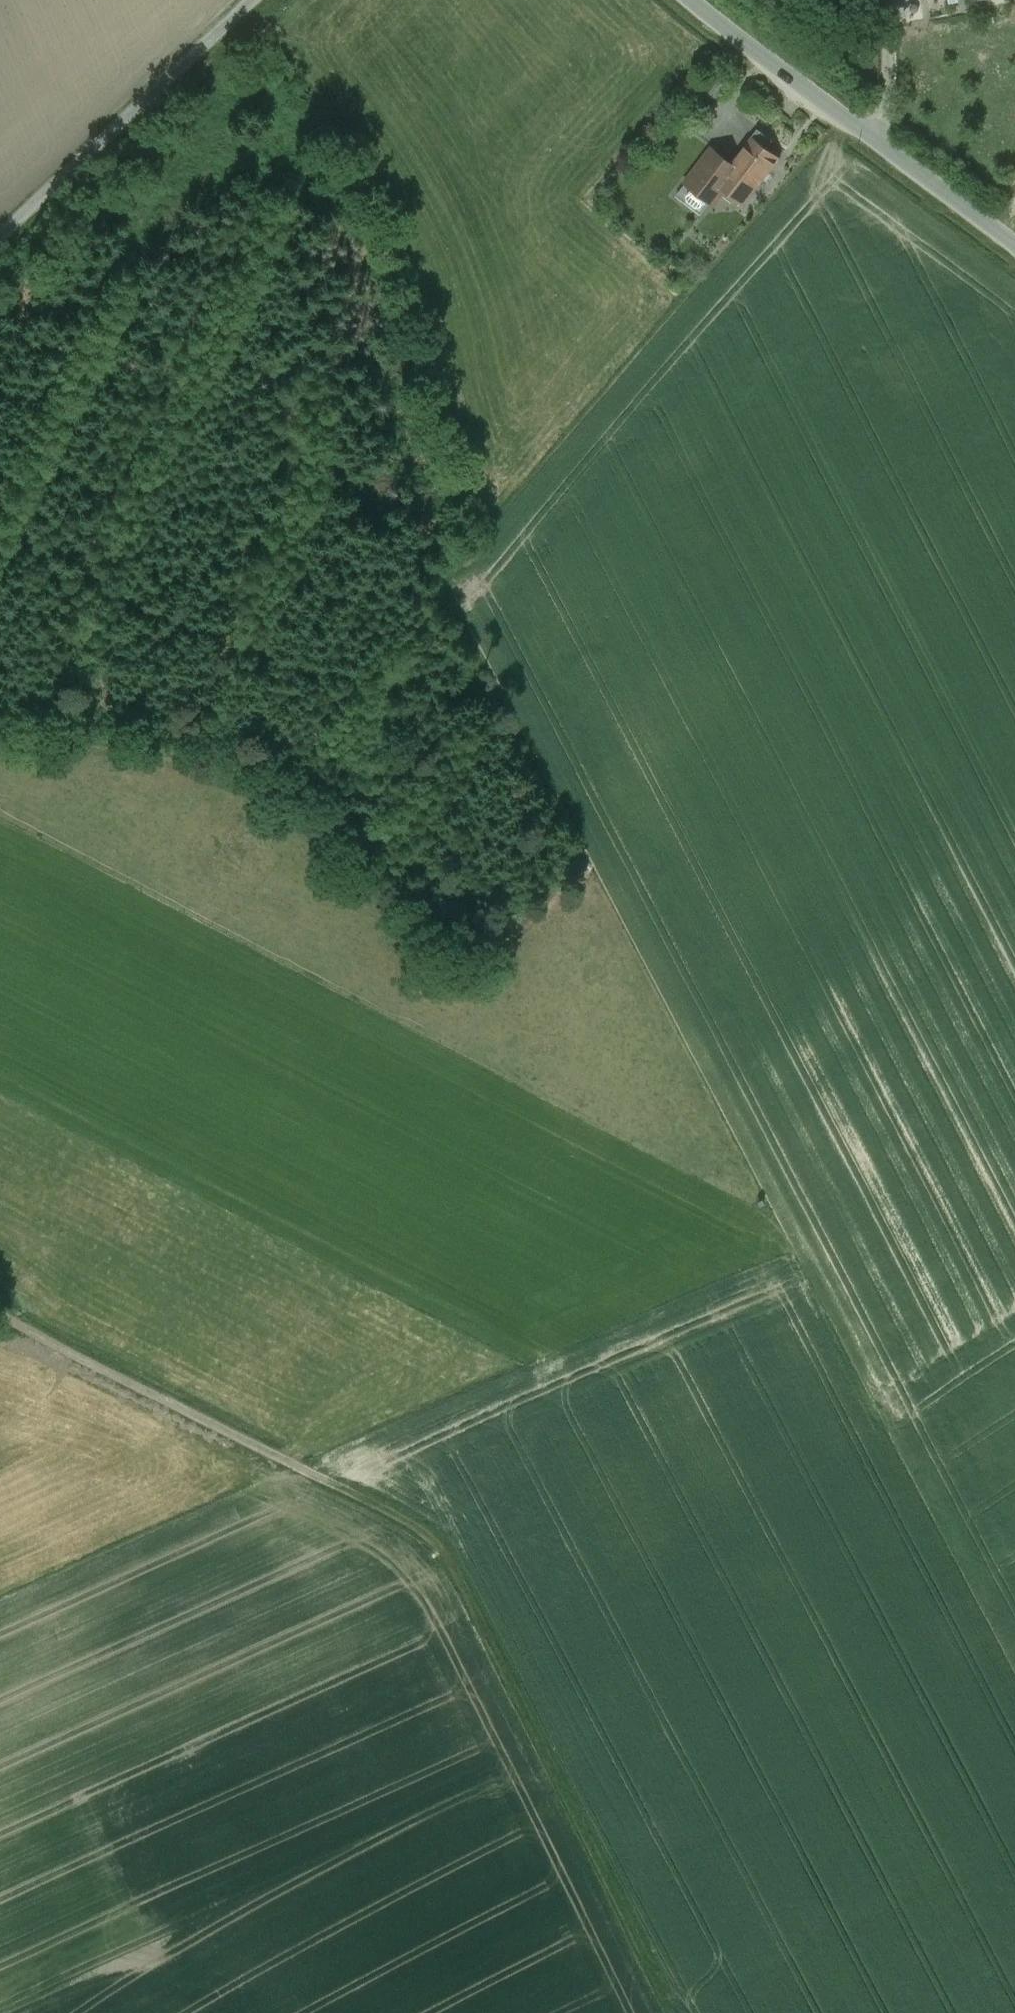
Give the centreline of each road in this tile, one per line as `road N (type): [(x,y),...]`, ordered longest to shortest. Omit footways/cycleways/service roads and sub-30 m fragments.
road 1 (unclassified): [(688,0),(1014,249)]
road 2 (unclassified): [(0,236),(253,0)]

